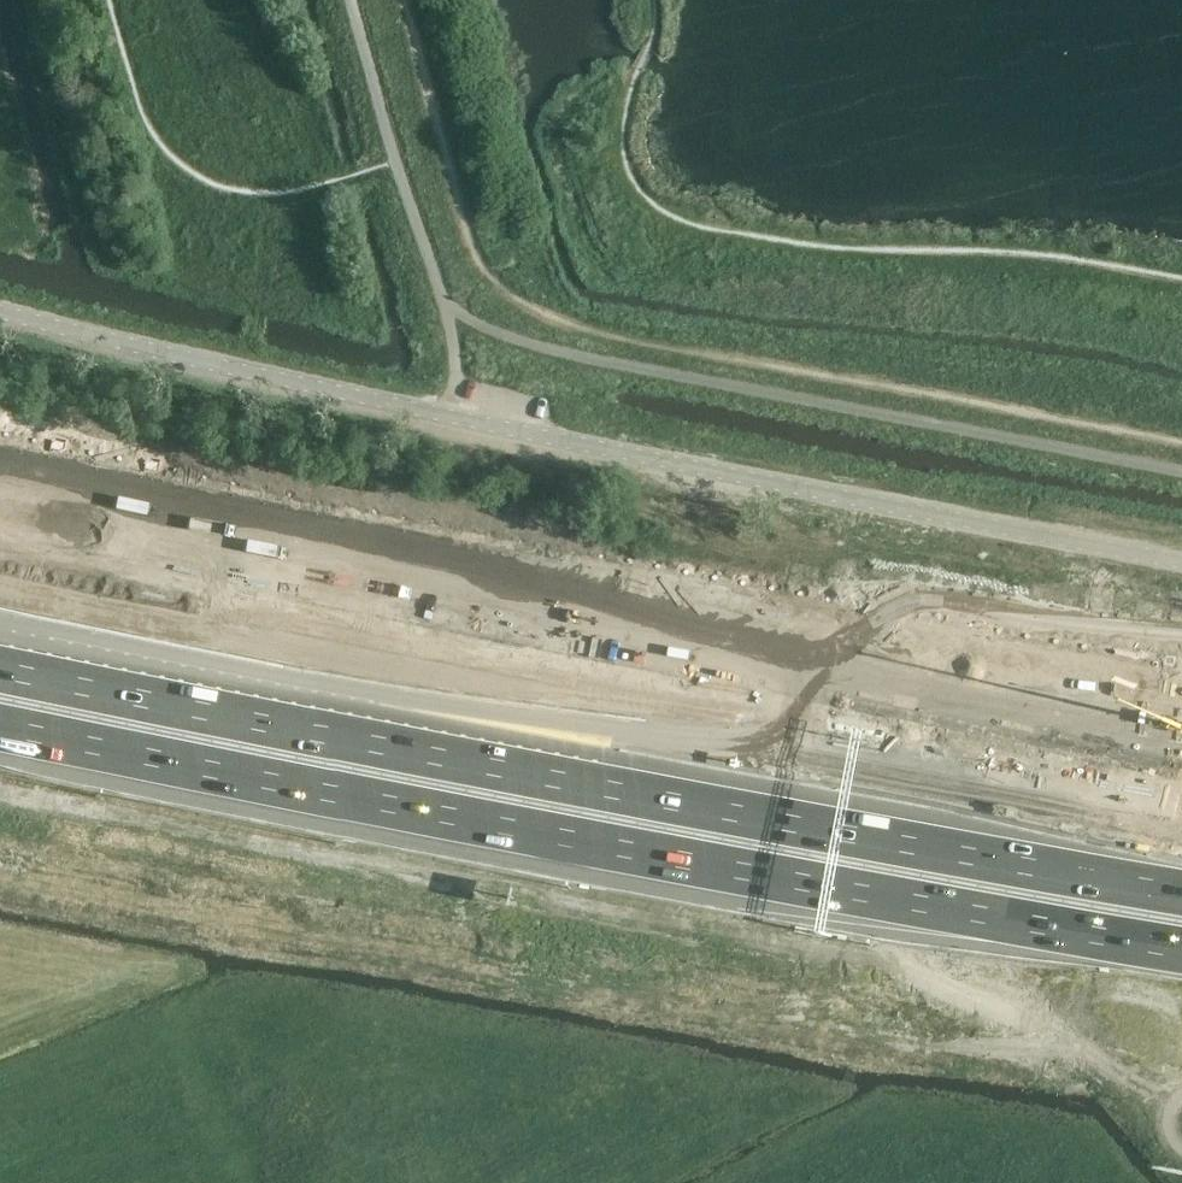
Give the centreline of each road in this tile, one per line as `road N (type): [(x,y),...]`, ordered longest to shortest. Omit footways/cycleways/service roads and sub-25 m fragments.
road 1 (unclassified): [(0,312),(452,418),(1181,560)]
road 2 (motorway): [(1181,729),(0,494)]
road 3 (motorway): [(0,672),(1181,903)]
road 4 (motorway): [(0,593),(1181,822)]

